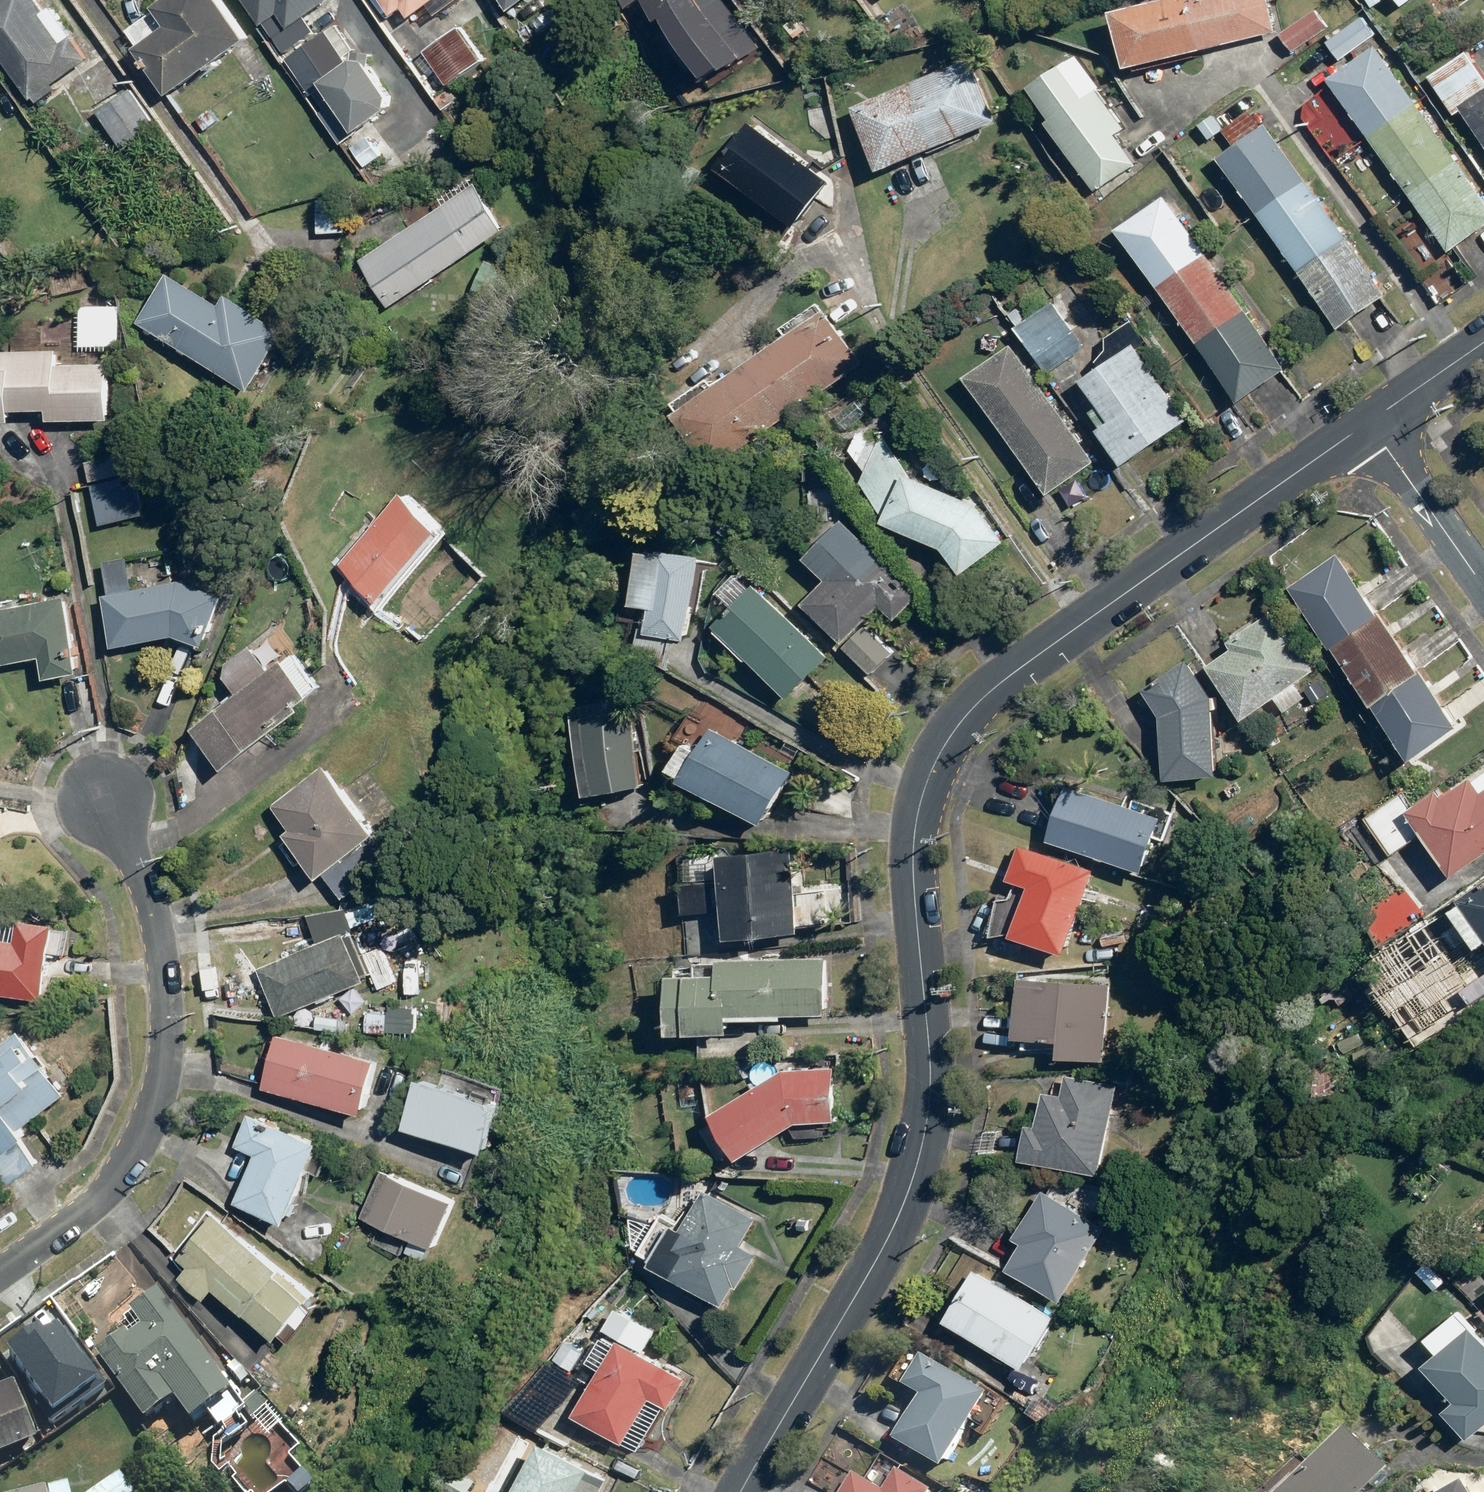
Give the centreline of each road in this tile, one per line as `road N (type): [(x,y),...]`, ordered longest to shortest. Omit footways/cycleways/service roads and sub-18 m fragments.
road 1 (residential): [(1369,422),(1000,682),(955,727),(929,773),(913,835),(933,1110),(912,1183),(867,1280),(743,1491)]
road 2 (residential): [(0,1276),(117,1181),(167,1078),(162,961),(148,879),(105,794)]
road 3 (residential): [(1369,422),(1483,585)]
road 4 (residential): [(1483,341),(1369,422)]

